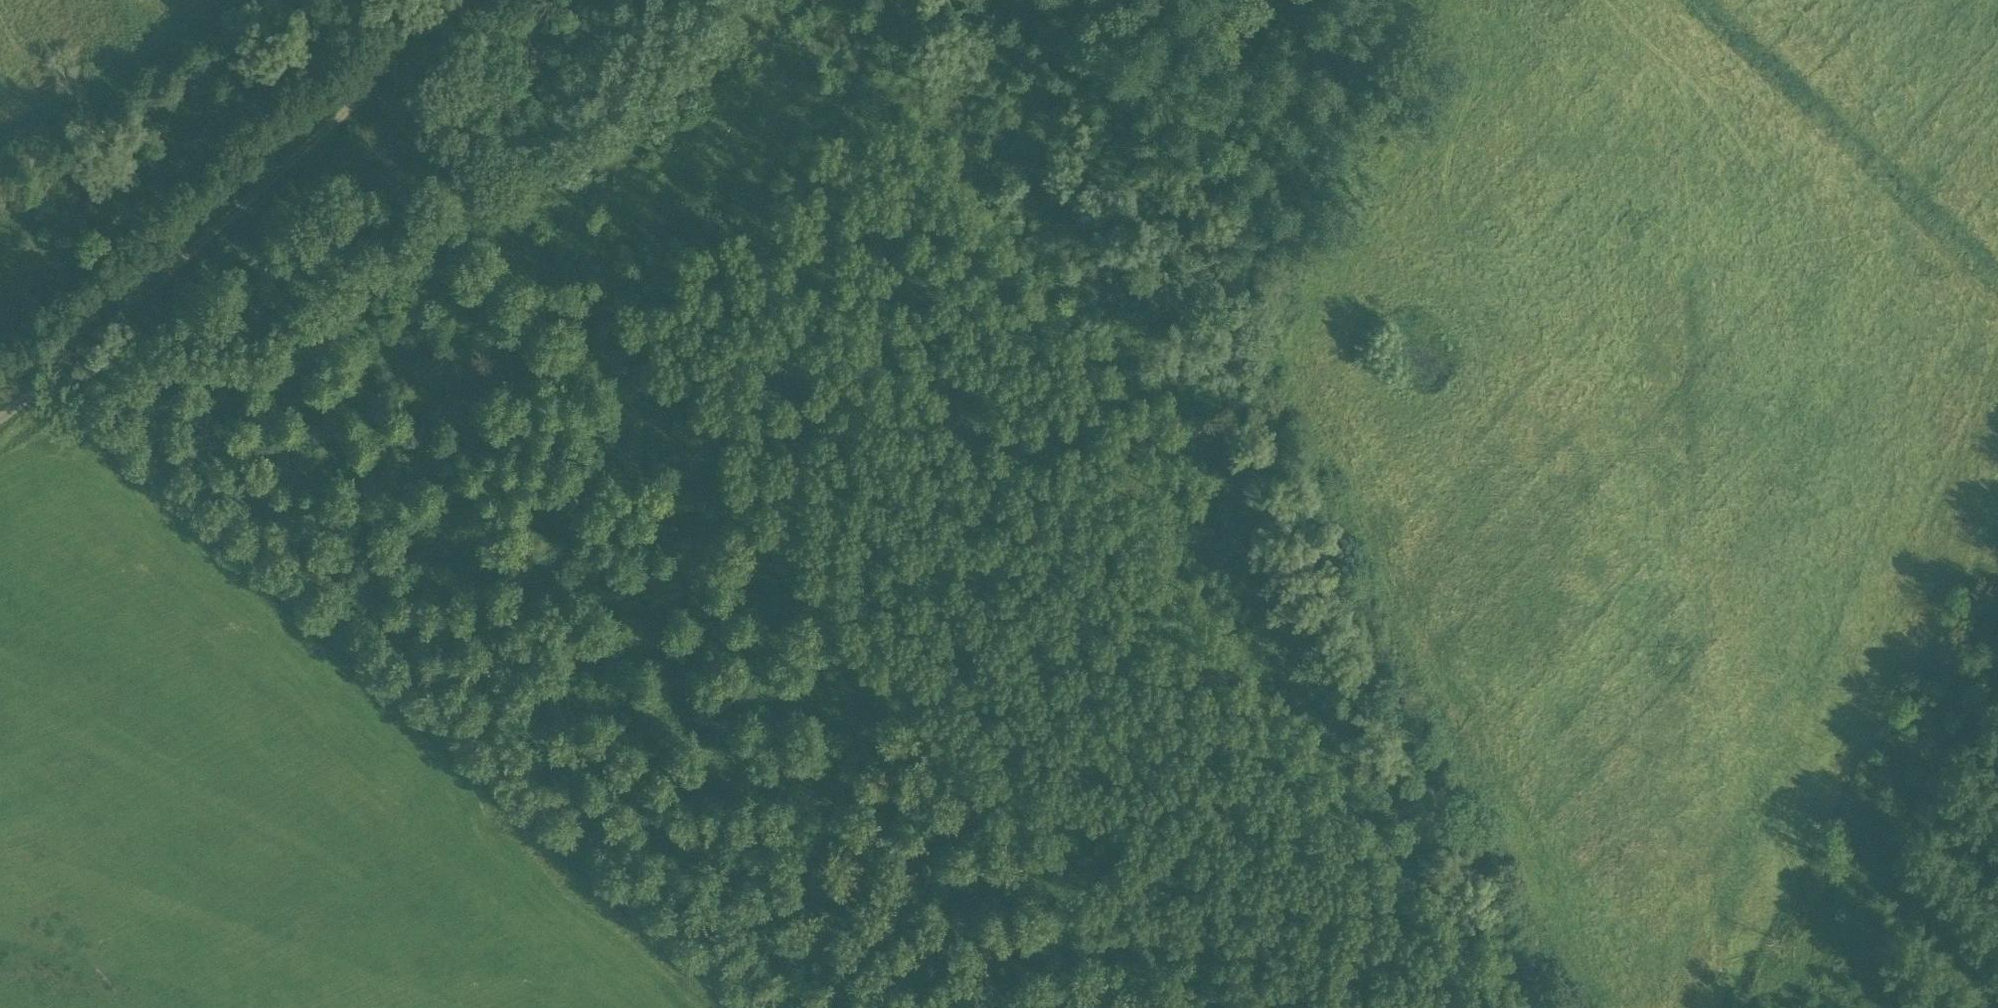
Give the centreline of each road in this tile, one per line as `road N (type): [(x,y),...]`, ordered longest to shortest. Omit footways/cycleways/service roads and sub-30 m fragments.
road 1 (track): [(0,421),(467,0)]

